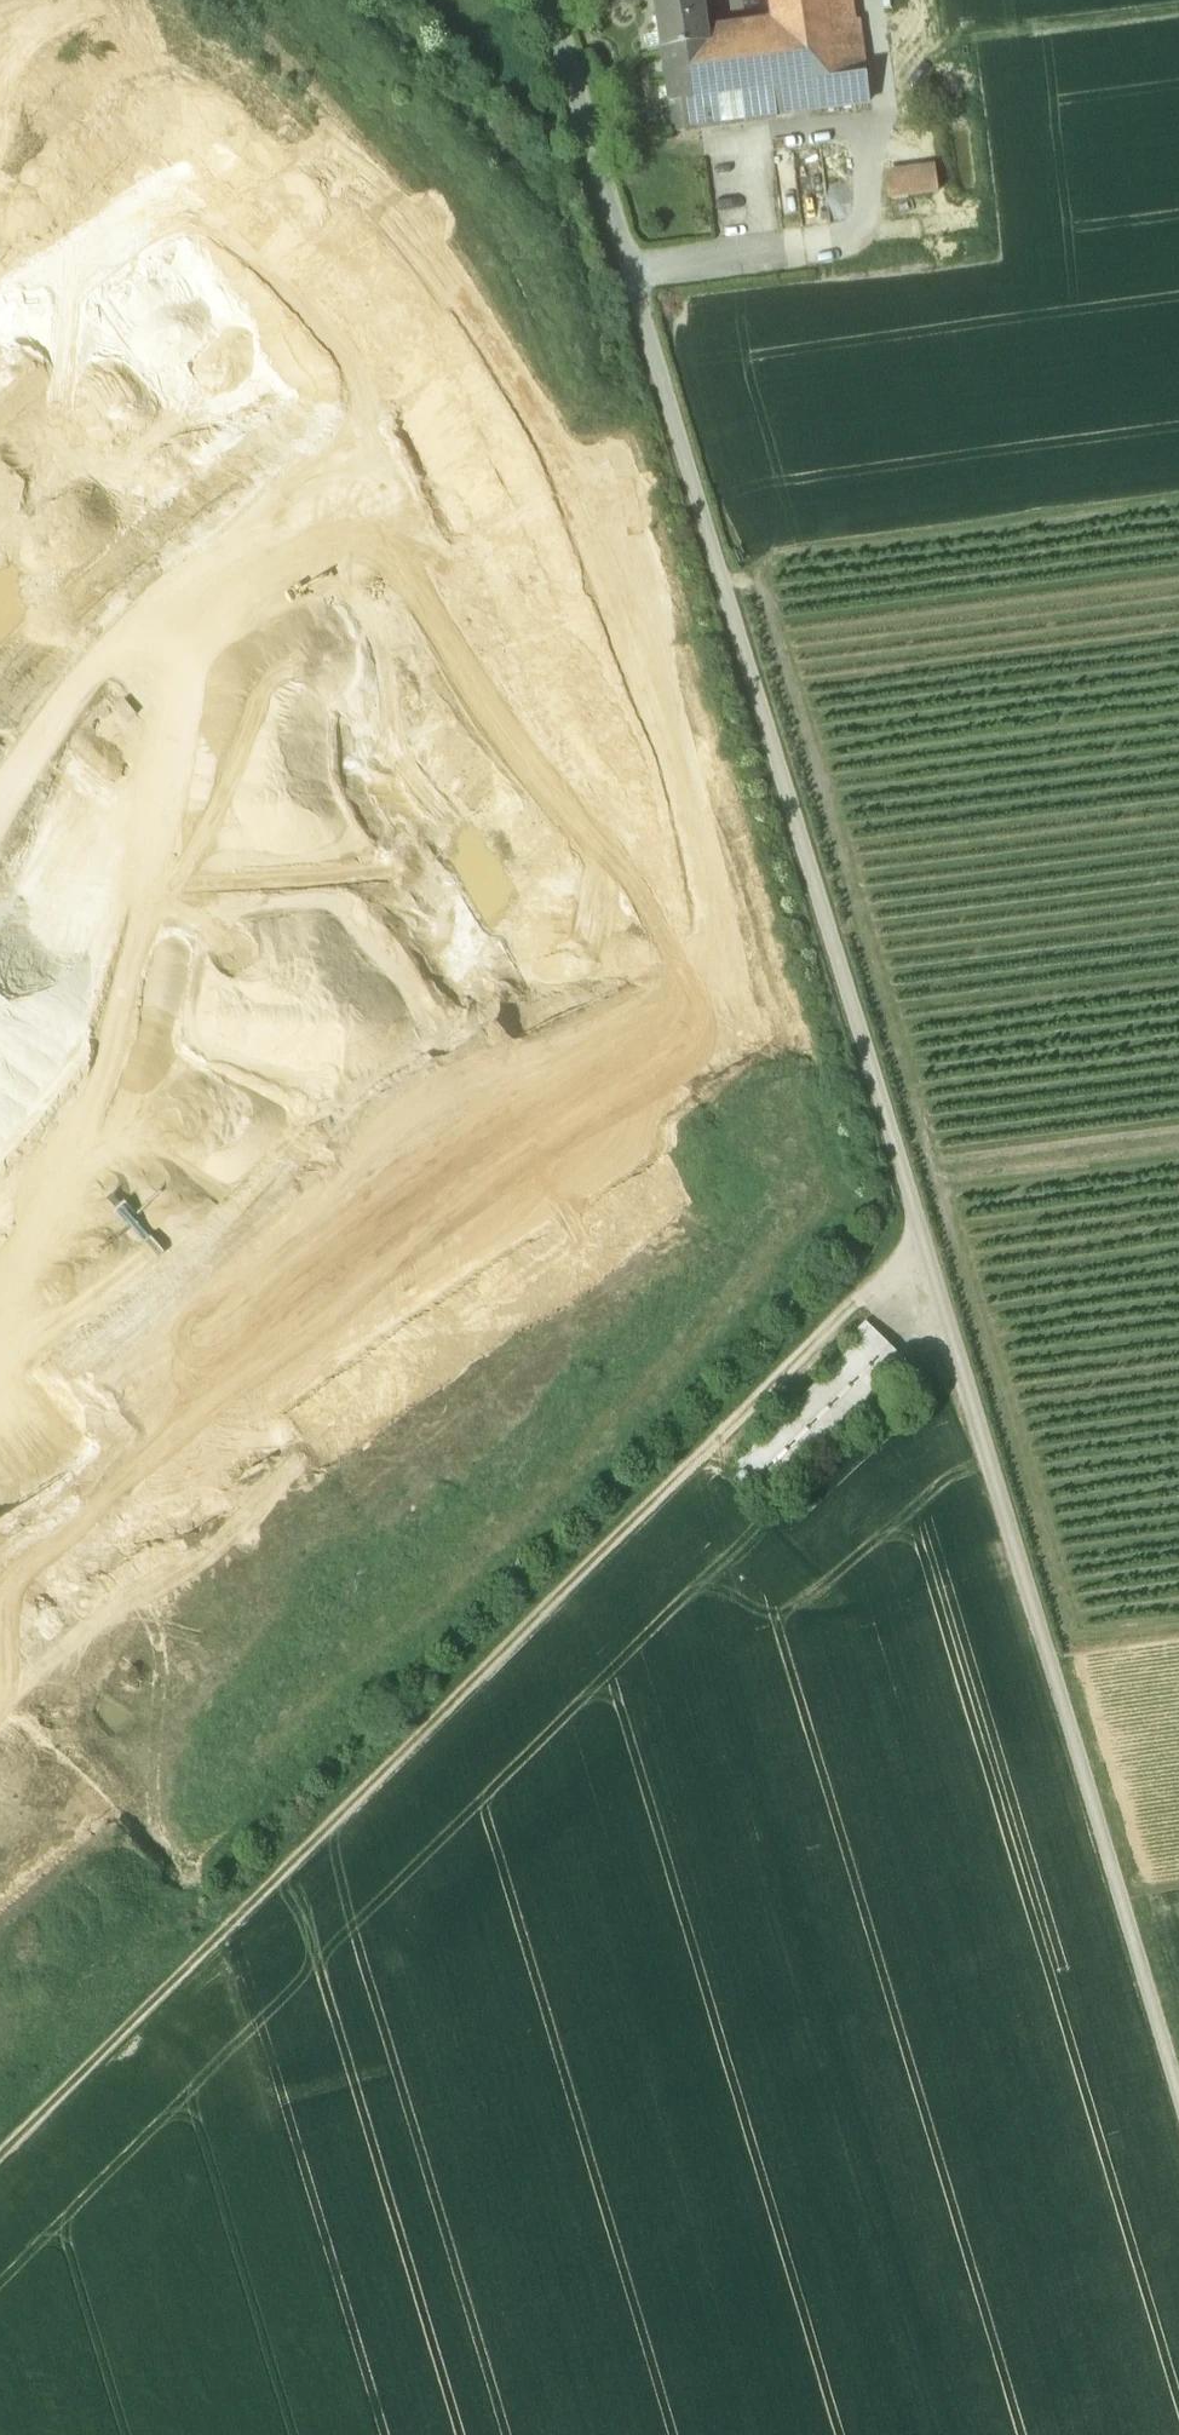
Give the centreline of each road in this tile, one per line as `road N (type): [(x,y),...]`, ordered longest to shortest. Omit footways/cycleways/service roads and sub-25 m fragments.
road 1 (track): [(555,0),(918,1243),(1178,2066)]
road 2 (track): [(0,2160),(918,1243)]
road 3 (track): [(935,67),(1178,31)]

